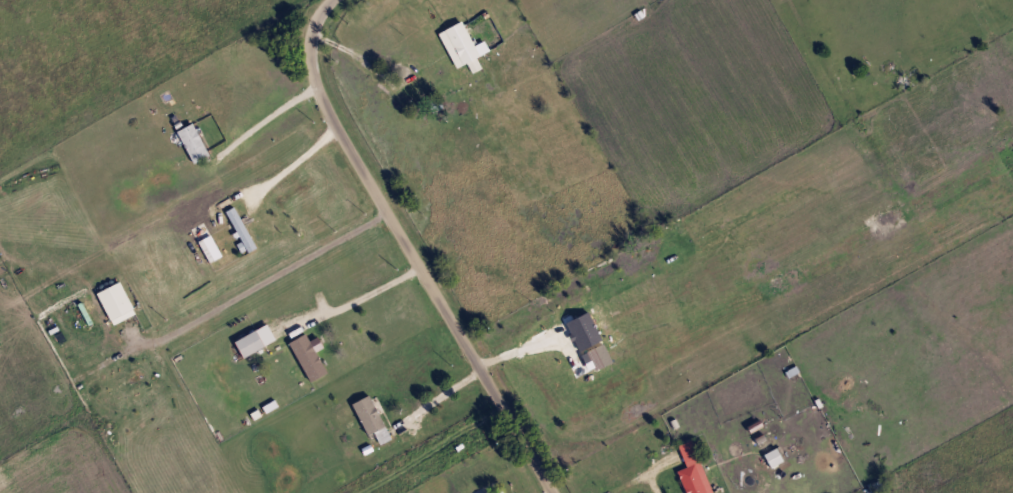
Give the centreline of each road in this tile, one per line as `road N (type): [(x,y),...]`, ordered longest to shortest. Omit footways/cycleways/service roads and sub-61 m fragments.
road 1 (residential): [(552,492),(320,98),(310,50),(331,0)]

